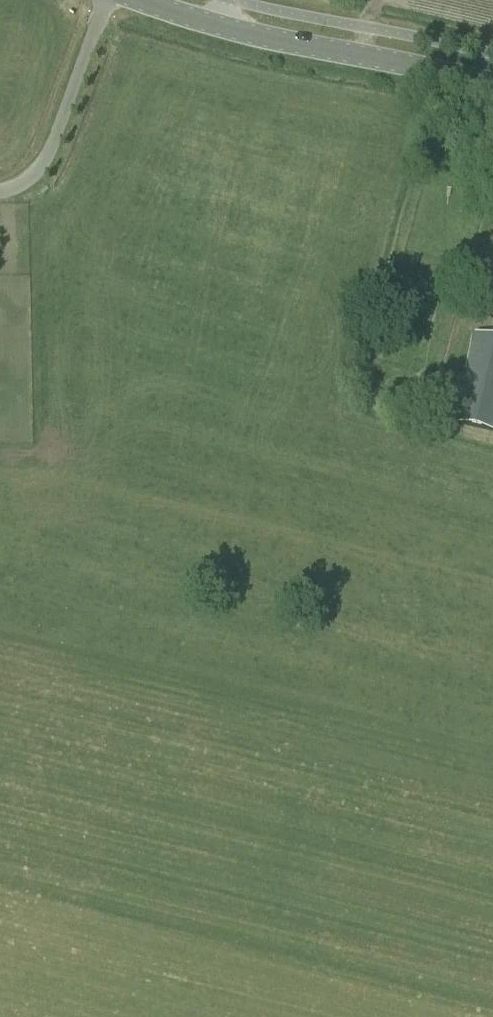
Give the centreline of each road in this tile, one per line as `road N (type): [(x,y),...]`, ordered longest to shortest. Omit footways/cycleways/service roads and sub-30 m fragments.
road 1 (secondary): [(141,0),(219,26),(492,81)]

